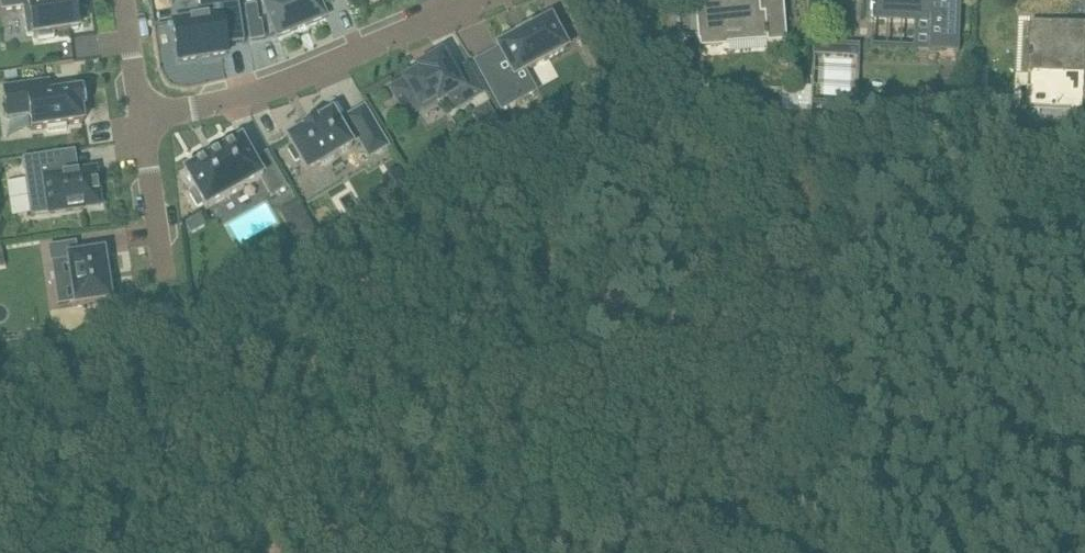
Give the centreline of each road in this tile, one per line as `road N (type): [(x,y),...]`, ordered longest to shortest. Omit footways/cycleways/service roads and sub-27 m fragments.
road 1 (residential): [(142,118),(251,94),(479,0)]
road 2 (residential): [(142,118),(163,260)]

